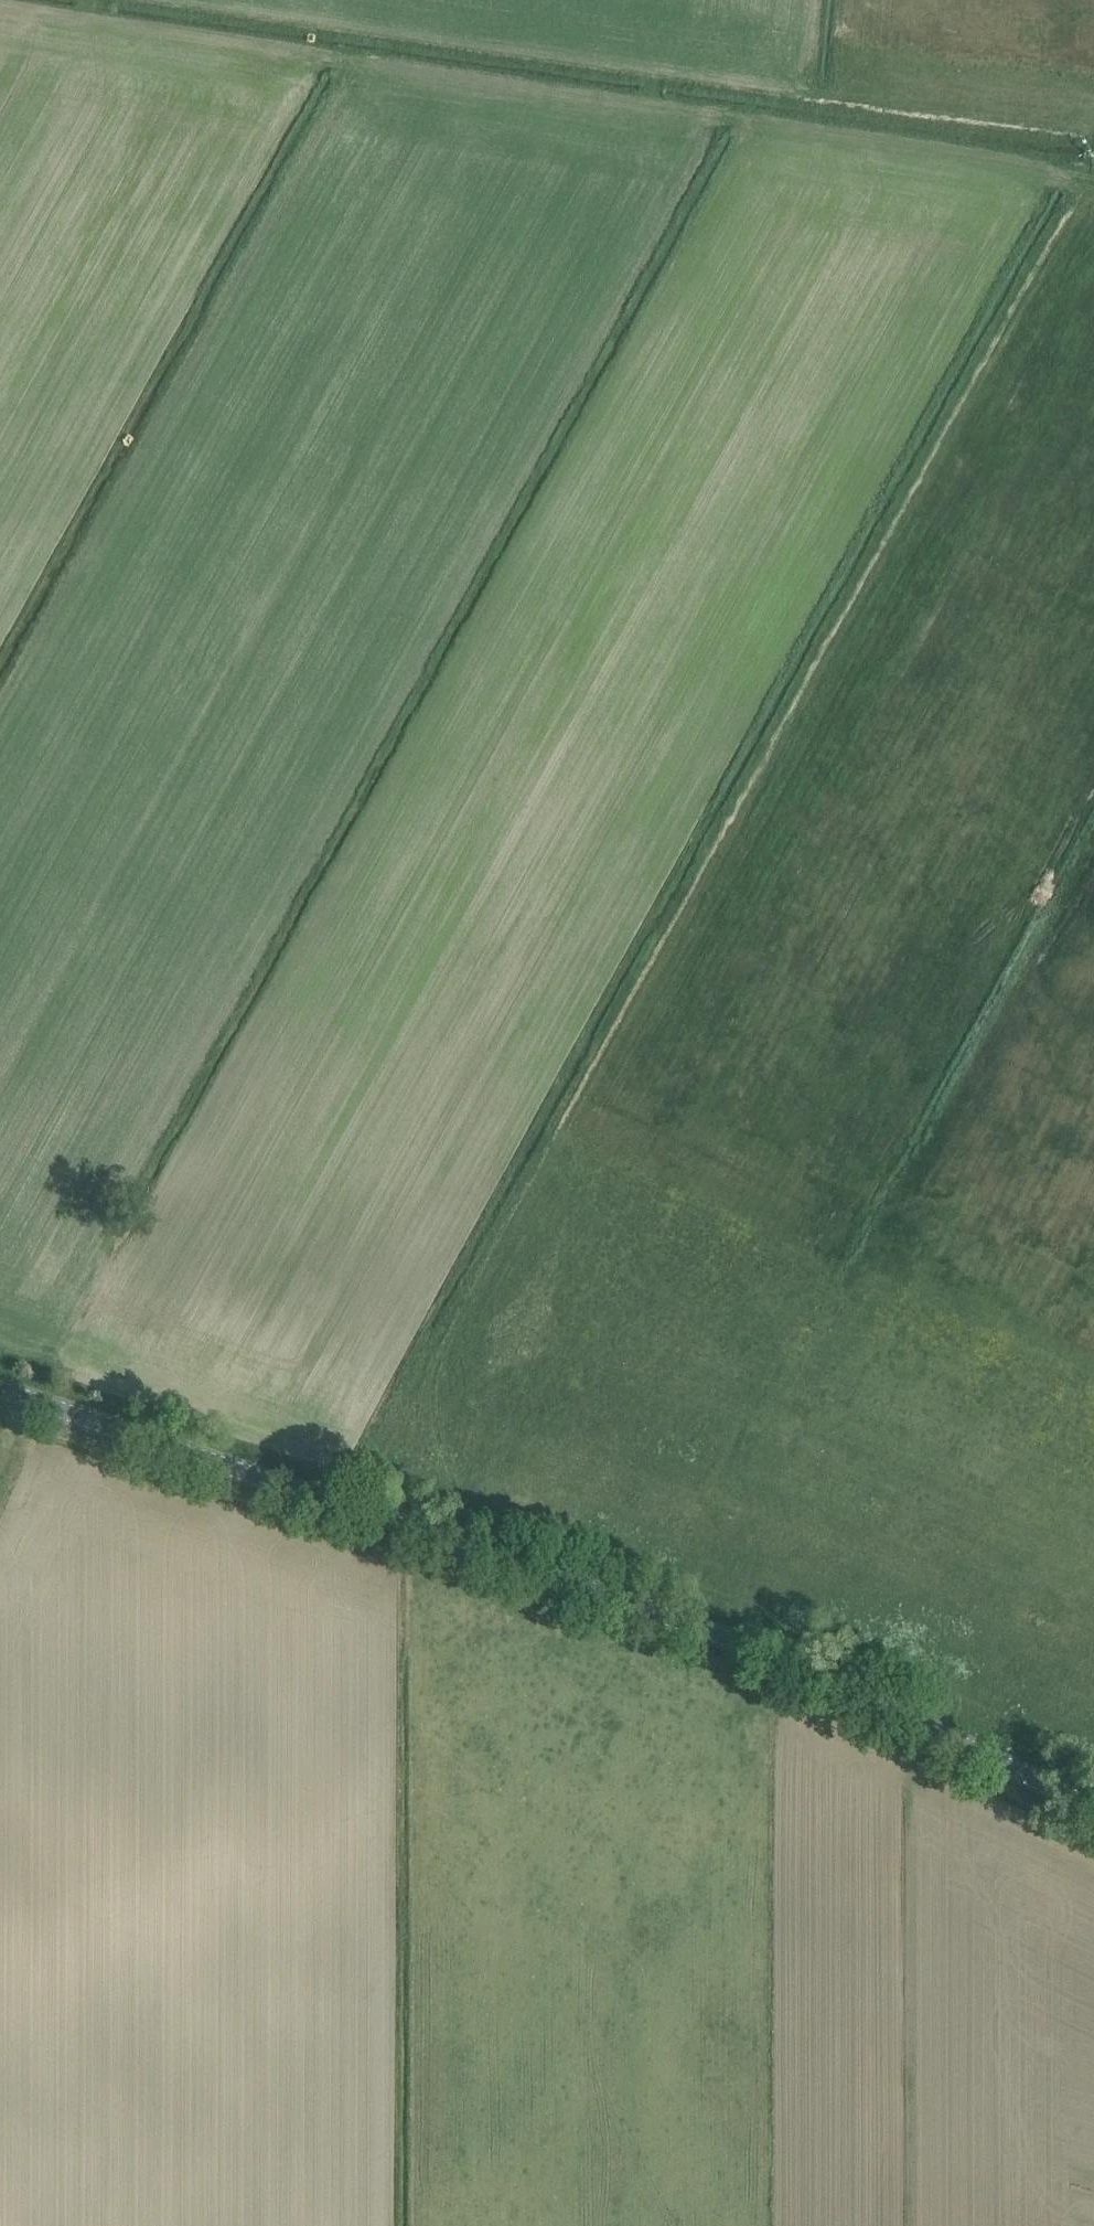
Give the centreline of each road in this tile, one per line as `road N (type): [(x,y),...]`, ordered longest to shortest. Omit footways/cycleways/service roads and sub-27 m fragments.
road 1 (secondary): [(1093,1808),(708,1631),(0,1390)]

